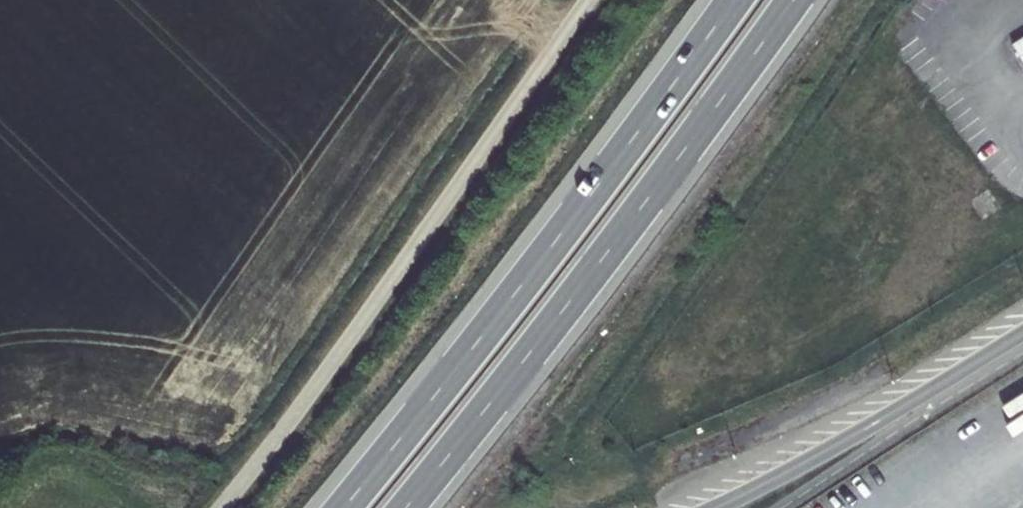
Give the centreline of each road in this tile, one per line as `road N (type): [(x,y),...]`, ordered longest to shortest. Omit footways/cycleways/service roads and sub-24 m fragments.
road 1 (trunk): [(405,507),(795,0)]
road 2 (trunk): [(733,0),(345,507)]
road 3 (trunk): [(721,507),(1022,333)]

